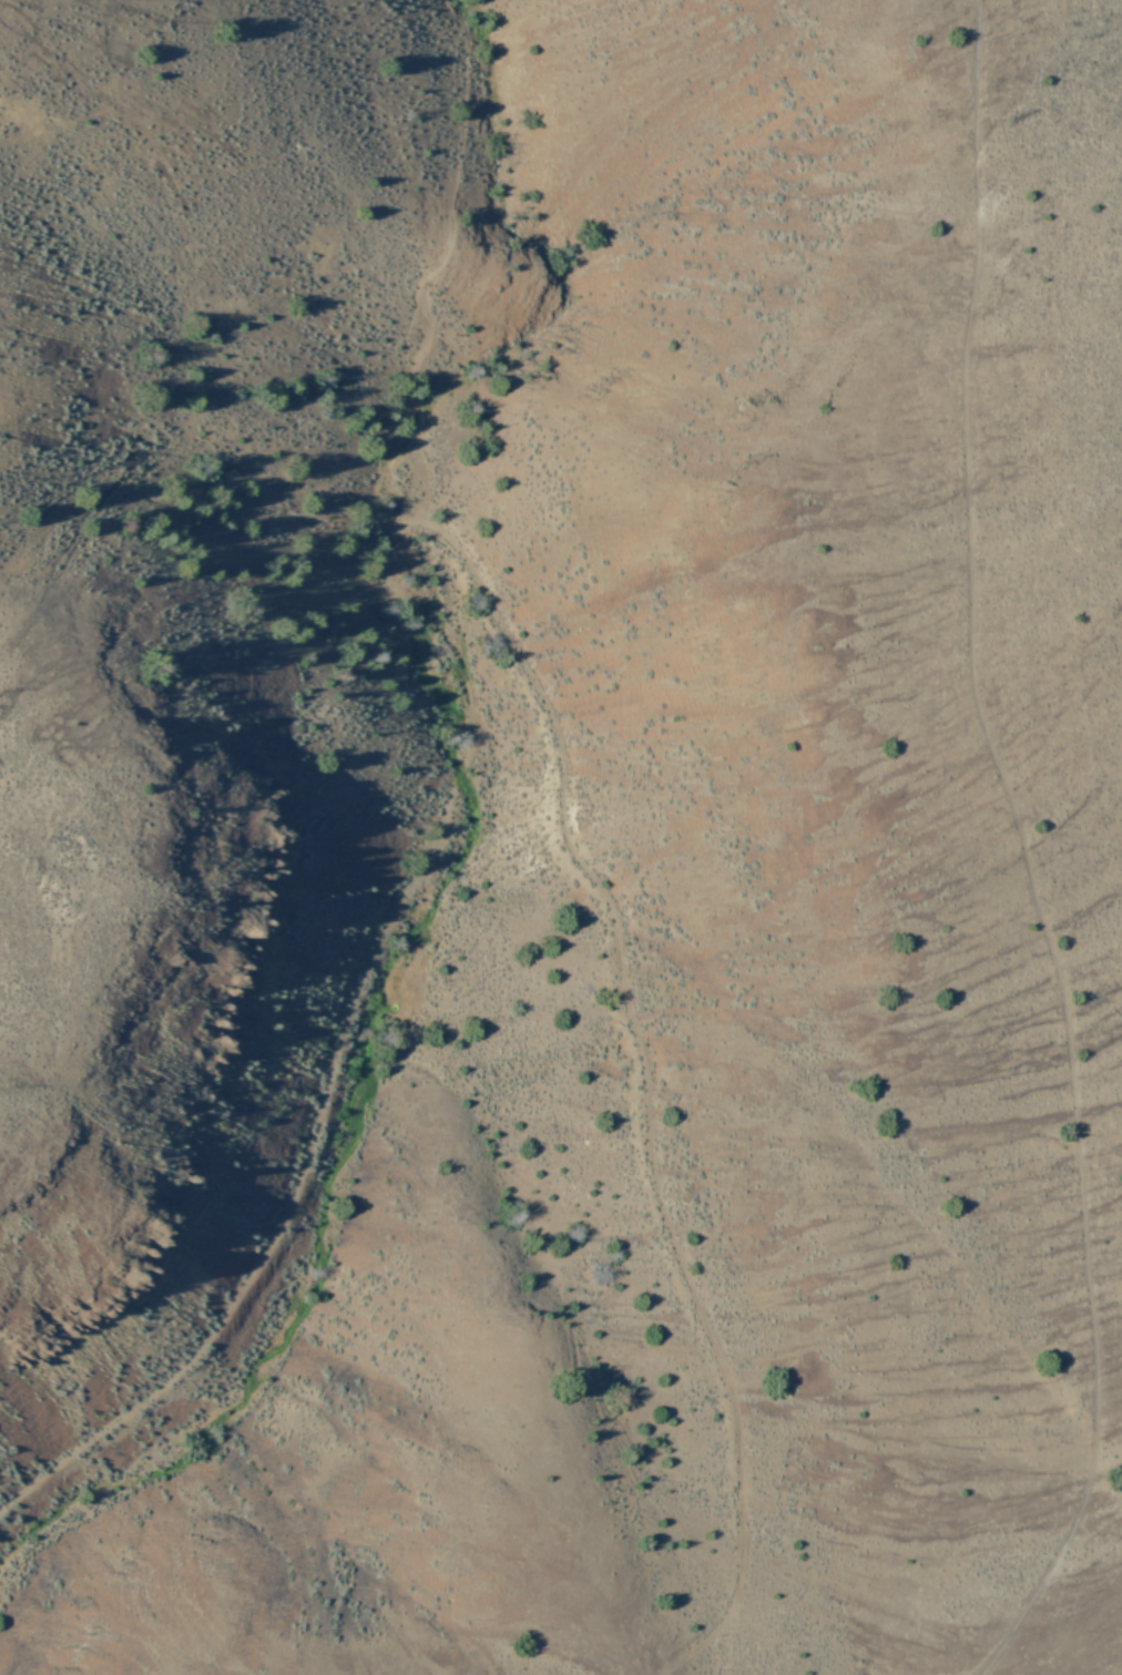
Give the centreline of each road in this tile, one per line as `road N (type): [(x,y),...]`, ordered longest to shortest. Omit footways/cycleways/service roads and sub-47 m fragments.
road 1 (track): [(972,1674),(1063,1569),(1083,1516),(1057,1099),(966,793),(940,349),(972,101),(970,0)]

